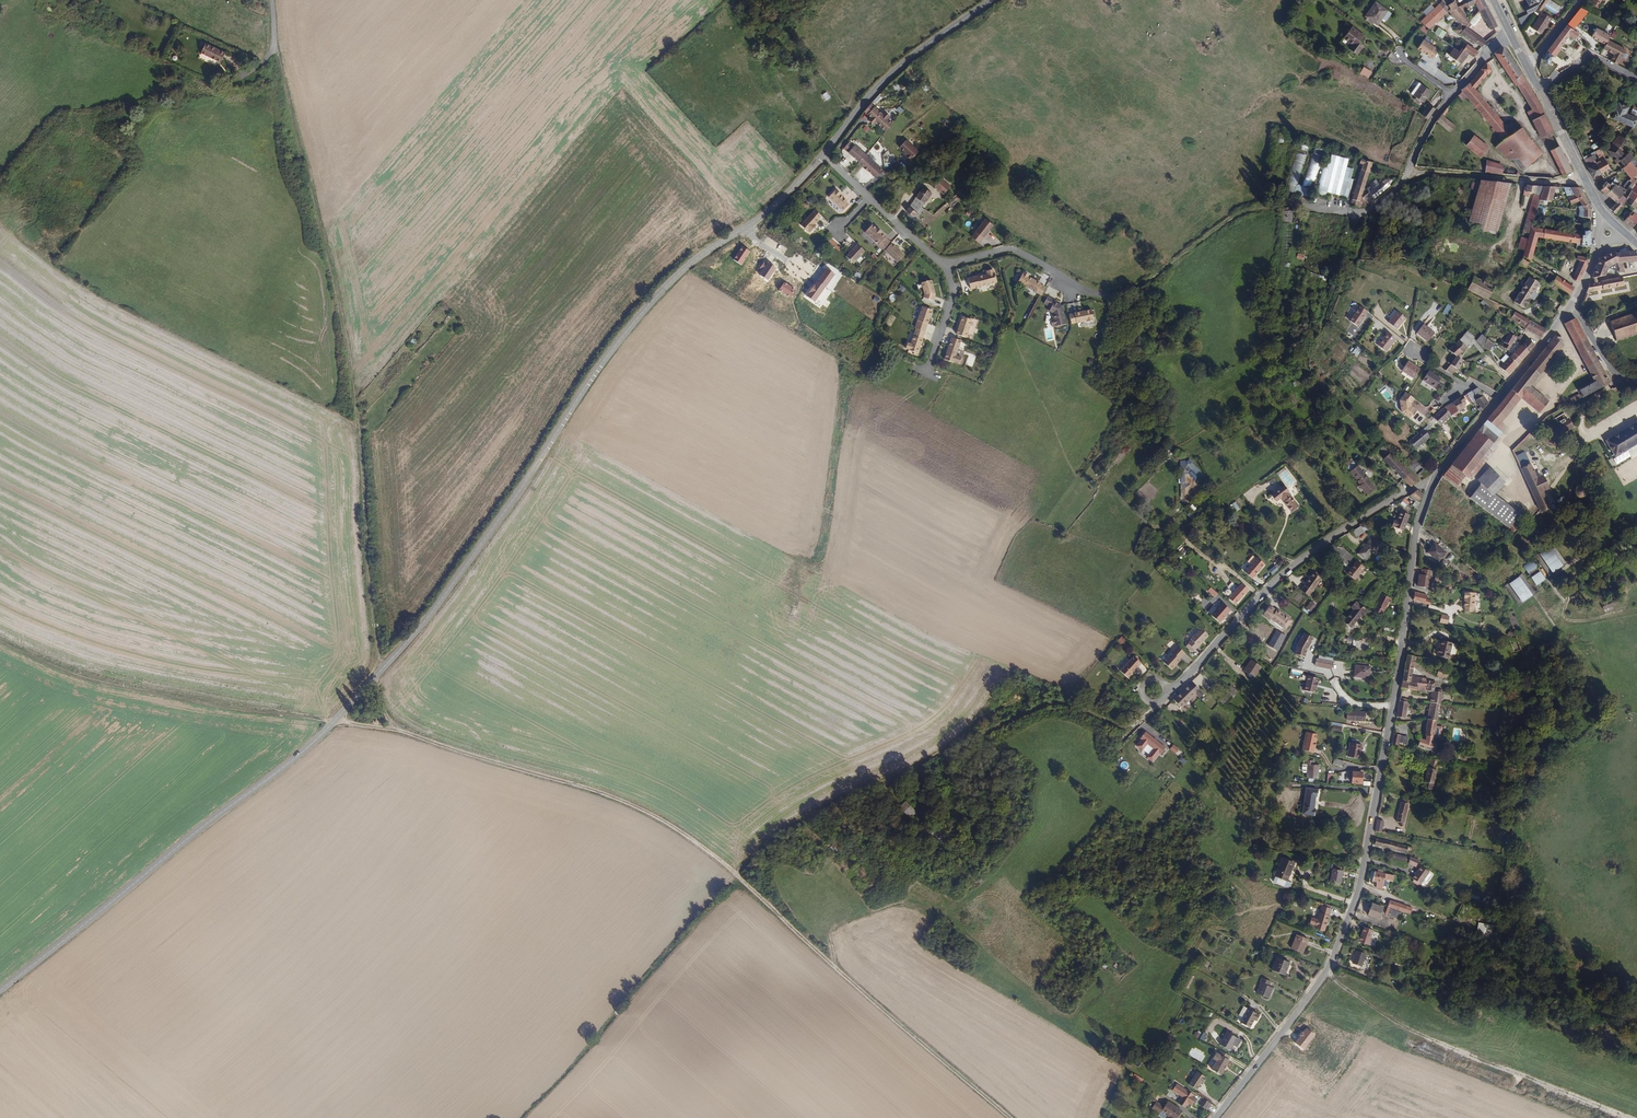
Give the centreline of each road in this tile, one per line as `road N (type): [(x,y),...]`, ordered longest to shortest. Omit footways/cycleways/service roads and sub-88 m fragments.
road 1 (track): [(1009,1117),(736,874),(685,833),(623,800),(399,730),(179,700),(82,678),(0,641)]
road 2 (tertiary): [(0,991),(334,722),(443,597),(646,309),(683,270),(745,228)]
road 3 (residential): [(1214,1117),(1319,983),(1351,913),(1397,680),(1414,539),(1431,485)]
road 4 (track): [(381,671),(349,348),(276,50)]
road 5 (track): [(1151,711),(1133,727),(1056,699),(828,802),(736,874)]
road 6 (track): [(1408,174),(1369,212),(1243,213),(1143,285),(1107,295)]
road 7 (residential): [(1431,485),(1396,497),(1311,552),(1166,689)]
road 8 (track): [(1616,1117),(1418,1037),(1329,968)]
road 9 (track): [(742,880),(525,1117)]
road 10 (tertiary): [(823,154),(904,62),(992,0)]
road 11 (residential): [(1499,398),(1572,305),(1601,244)]
road 12 (track): [(1408,174),(1585,181)]
road 13 (residential): [(946,265),(1011,250),(1107,295)]
road 14 (tertiary): [(1605,215),(1526,65)]
road 15 (track): [(1621,378),(1588,404),(1585,434),(1636,413)]

